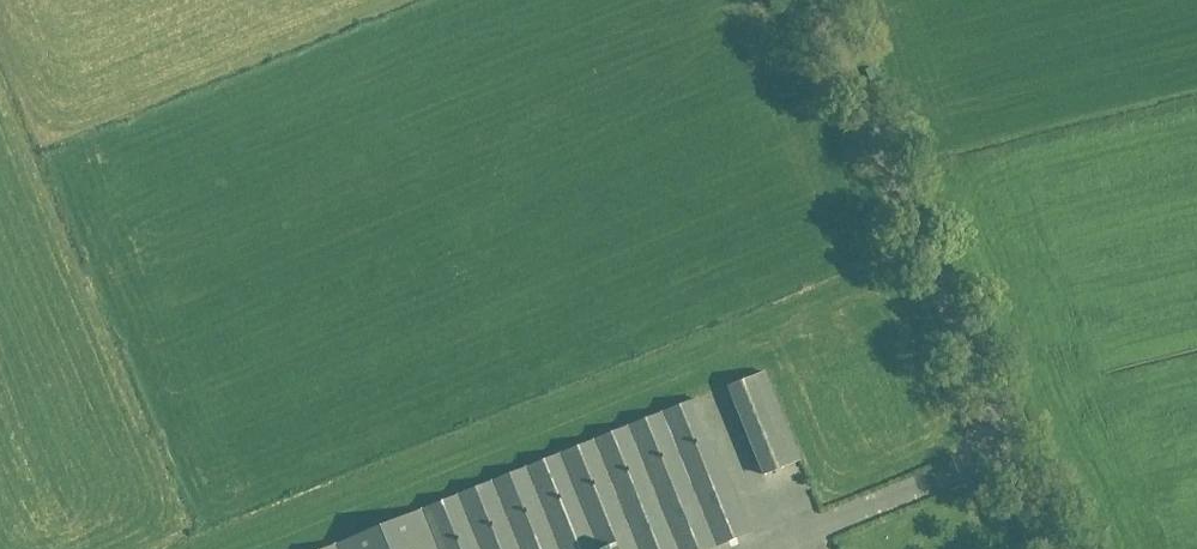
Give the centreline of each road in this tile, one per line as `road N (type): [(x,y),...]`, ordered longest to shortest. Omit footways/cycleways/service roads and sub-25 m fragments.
road 1 (unclassified): [(815,0),(1047,548)]

